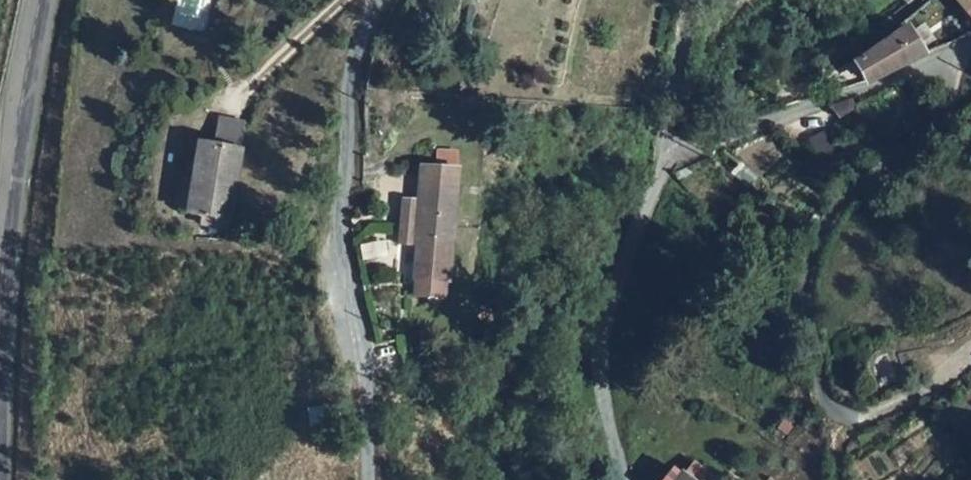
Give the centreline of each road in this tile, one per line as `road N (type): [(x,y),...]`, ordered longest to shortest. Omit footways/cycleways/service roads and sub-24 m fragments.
road 1 (residential): [(376,0),(347,71),(341,259),(372,422),(373,479)]
road 2 (residential): [(927,73),(817,102),(699,152),(668,157),(661,135),(691,0)]
road 3 (residential): [(927,73),(916,126),(848,198),(813,260),(804,303),(836,425)]
road 4 (tertiary): [(40,0),(14,158),(0,326)]
road 5 (track): [(233,103),(351,0)]

